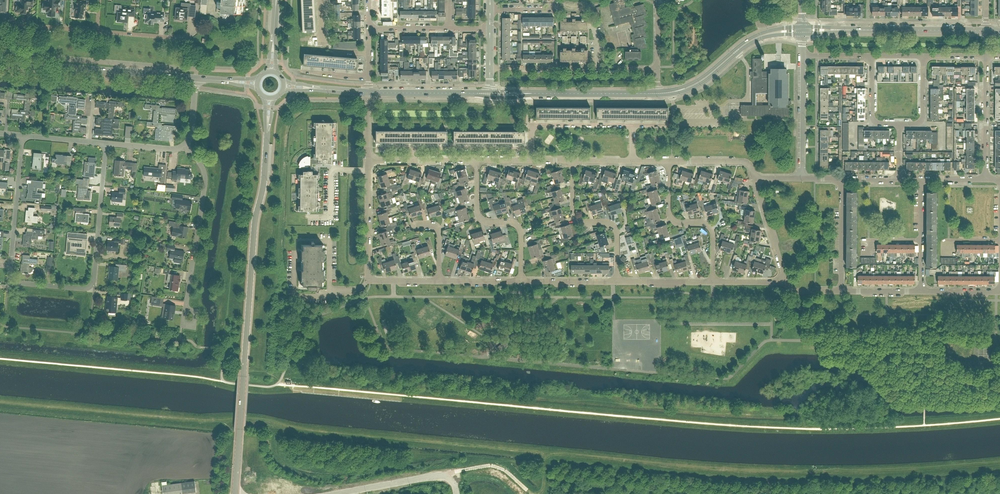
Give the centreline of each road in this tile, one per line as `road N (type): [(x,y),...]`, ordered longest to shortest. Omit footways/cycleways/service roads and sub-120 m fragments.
road 1 (residential): [(23,135),(10,272),(19,283),(92,285),(106,143)]
road 2 (tertiary): [(235,493),(267,139)]
road 3 (tertiary): [(196,78),(0,60)]
road 4 (tertiary): [(986,32),(802,31)]
road 5 (residential): [(185,310),(205,184),(184,145)]
road 6 (tertiary): [(490,94),(658,94)]
road 7 (residential): [(520,280),(520,229),(479,217),(477,160)]
road 8 (residential): [(615,282),(611,227),(571,210),(572,160)]
road 9 (residential): [(711,282),(705,226),(669,212),(669,162)]
road 10 (unclassified): [(456,493),(440,475),(336,493)]
road 11 (residential): [(986,180),(986,57)]
road 12 (residential): [(802,179),(802,56)]
road 13 (tertiary): [(490,94),(368,93)]
road 14 (residential): [(490,28),(369,28)]
road 15 (residential): [(530,149),(531,132),(540,125),(632,126)]

